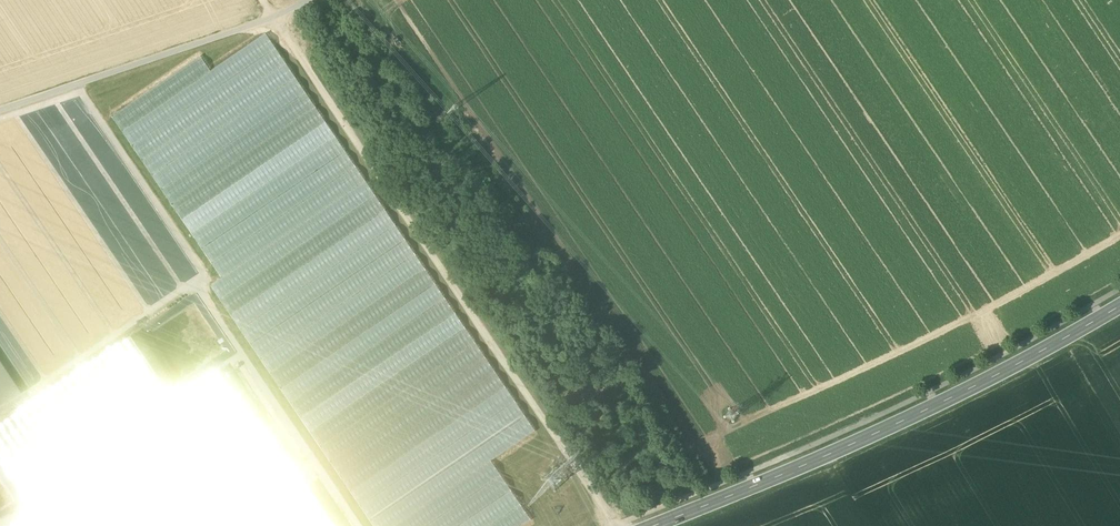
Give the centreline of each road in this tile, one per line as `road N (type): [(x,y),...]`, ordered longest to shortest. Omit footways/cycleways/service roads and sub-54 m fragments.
road 1 (track): [(615,525),(275,17)]
road 2 (tertiary): [(654,525),(990,380),(1119,306)]
road 3 (track): [(275,17),(0,109)]

